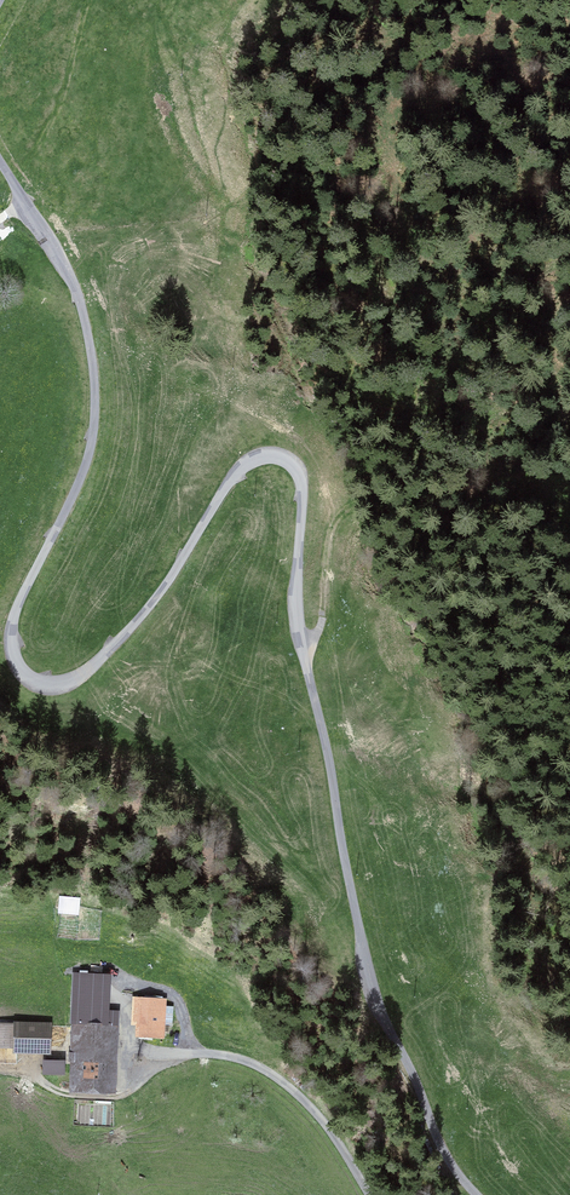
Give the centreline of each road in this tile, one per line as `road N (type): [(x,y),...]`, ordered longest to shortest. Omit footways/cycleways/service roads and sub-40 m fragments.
road 1 (track): [(0,161),(70,277),(95,386),(84,470),(17,606),(14,661),(43,683),(90,668),(158,595),(237,472),(263,456),(295,466),(303,498),(298,619),(367,969),(440,1144),(477,1194)]
road 2 (track): [(304,648),(321,623),(337,519),(399,488),(421,416),(449,372),(502,310),(569,260)]
road 3 (track): [(569,160),(427,97),(418,82),(434,44),(503,0)]
road 4 (track): [(368,1194),(320,1120),(278,1079),(211,1053),(148,1057)]

